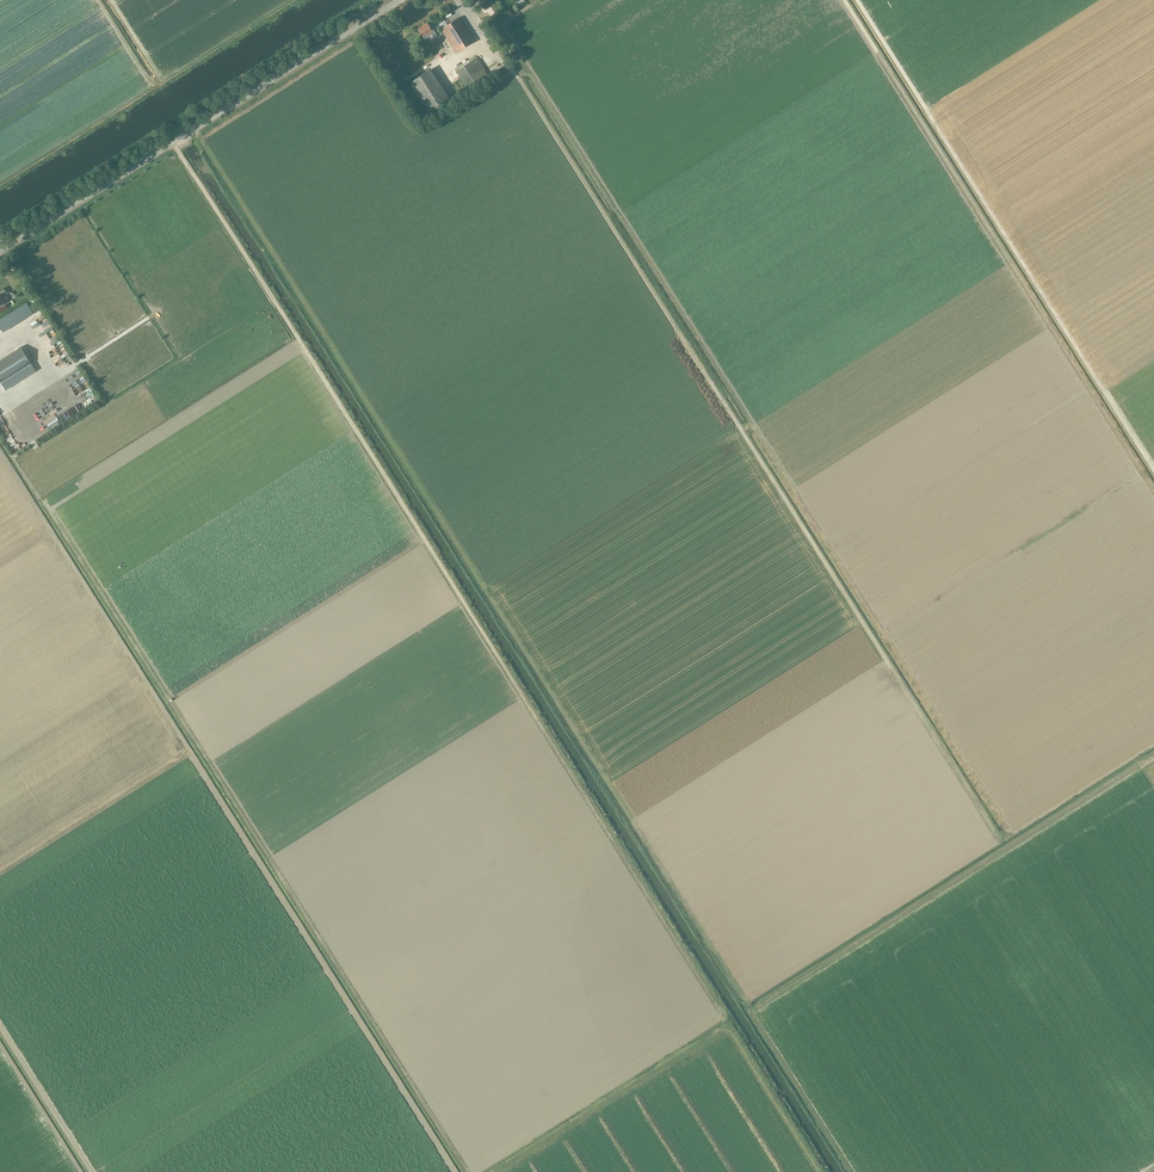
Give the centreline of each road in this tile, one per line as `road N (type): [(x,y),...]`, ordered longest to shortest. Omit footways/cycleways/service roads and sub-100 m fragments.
road 1 (unclassified): [(0,252),(400,0)]

